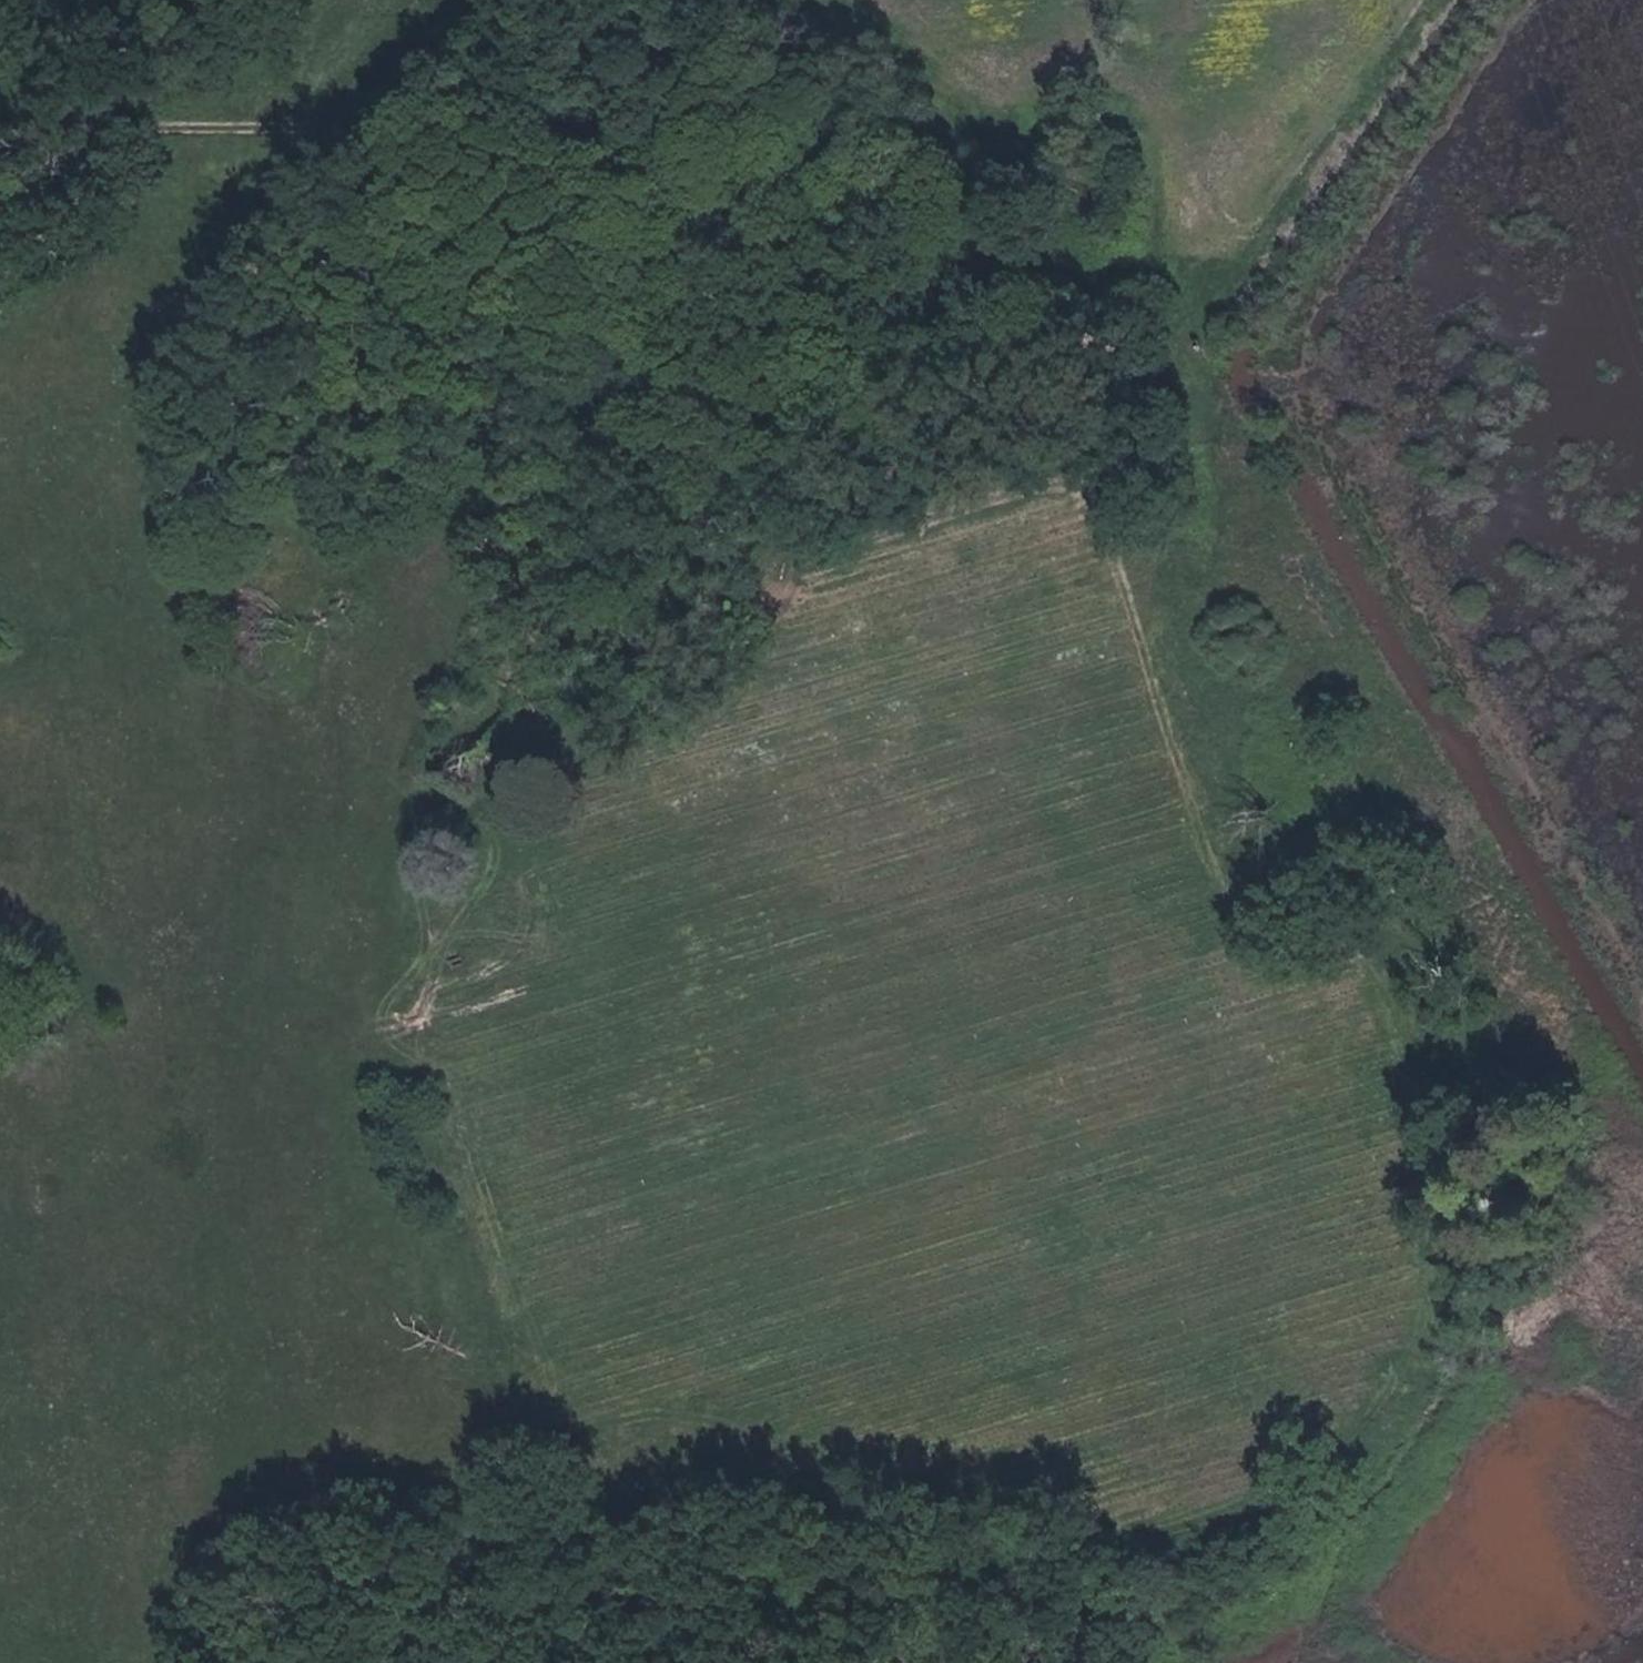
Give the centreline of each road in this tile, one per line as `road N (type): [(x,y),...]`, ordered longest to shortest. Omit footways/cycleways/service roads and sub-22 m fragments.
road 1 (track): [(0,125),(916,117),(1214,78)]
road 2 (track): [(831,0),(916,117)]

